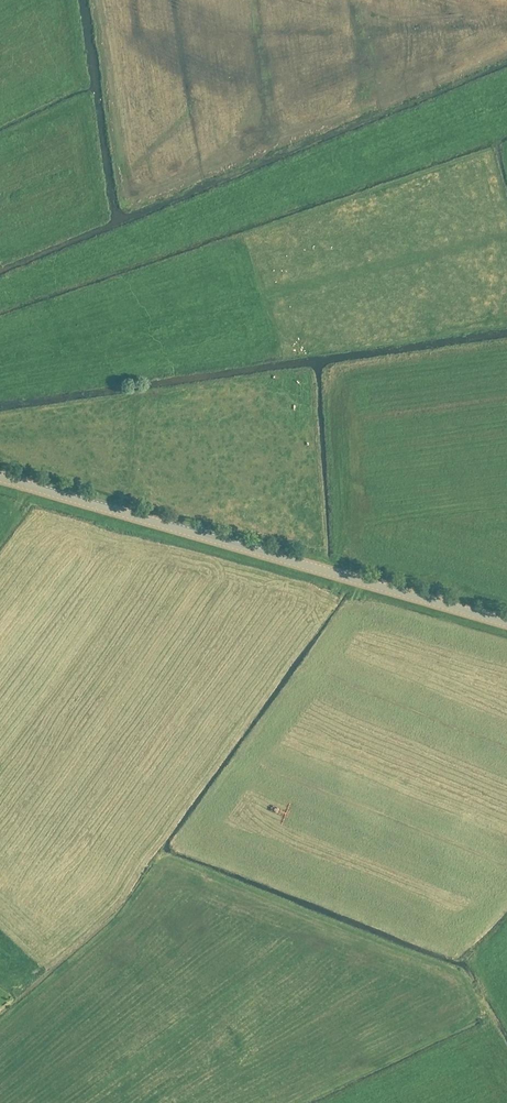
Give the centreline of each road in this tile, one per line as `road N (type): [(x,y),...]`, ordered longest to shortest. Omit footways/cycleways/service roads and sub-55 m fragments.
road 1 (tertiary): [(506,625),(0,479)]

